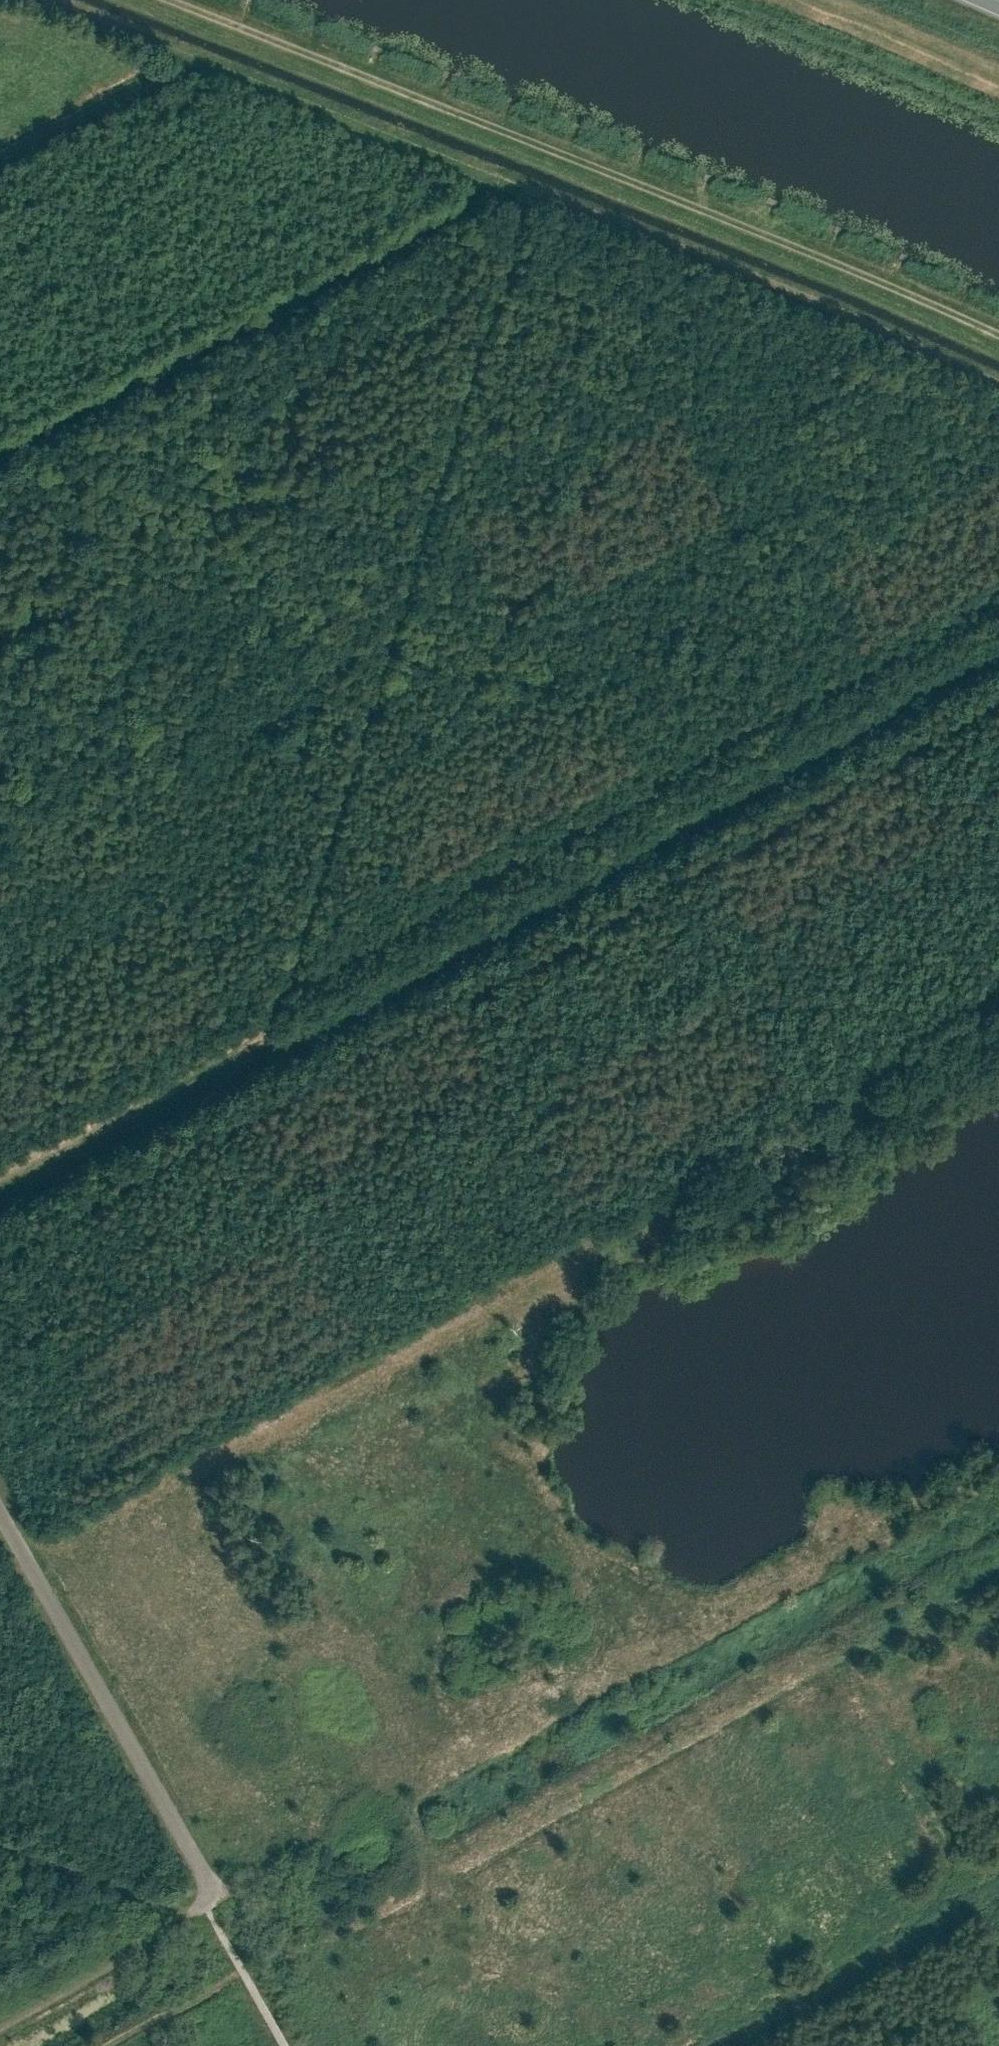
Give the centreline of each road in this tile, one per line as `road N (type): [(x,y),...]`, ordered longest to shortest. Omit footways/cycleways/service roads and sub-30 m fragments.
road 1 (track): [(0,1179),(242,1047),(262,1032),(284,993),(527,195)]
road 2 (track): [(155,0),(842,272),(998,346)]
road 3 (unclassified): [(207,1905),(199,1873),(0,1519)]
road 4 (track): [(0,1836),(186,1911),(205,1901)]

